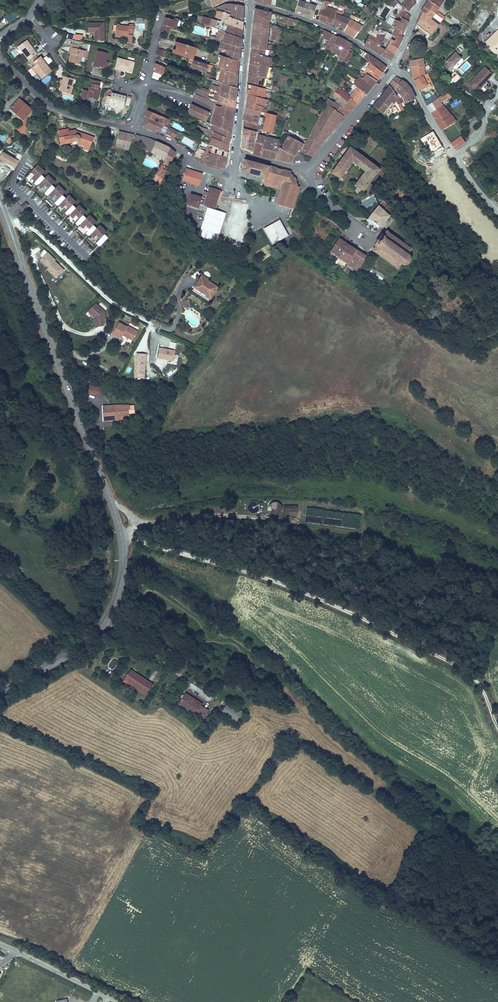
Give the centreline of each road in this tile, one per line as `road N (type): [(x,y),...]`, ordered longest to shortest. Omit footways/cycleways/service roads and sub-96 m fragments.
road 1 (tertiary): [(0,696),(64,657),(106,620),(119,590),(122,546),(0,204)]
road 2 (track): [(120,538),(295,587),(395,632),(470,673),(497,720)]
road 3 (residential): [(393,69),(344,36),(248,4)]
road 4 (residential): [(0,57),(49,105),(133,128)]
road 5 (residential): [(235,153),(248,4)]
road 6 (residential): [(133,128),(232,179),(235,153)]
road 7 (residential): [(393,69),(311,171)]
road 8 (unclassified): [(117,1001),(0,944)]

